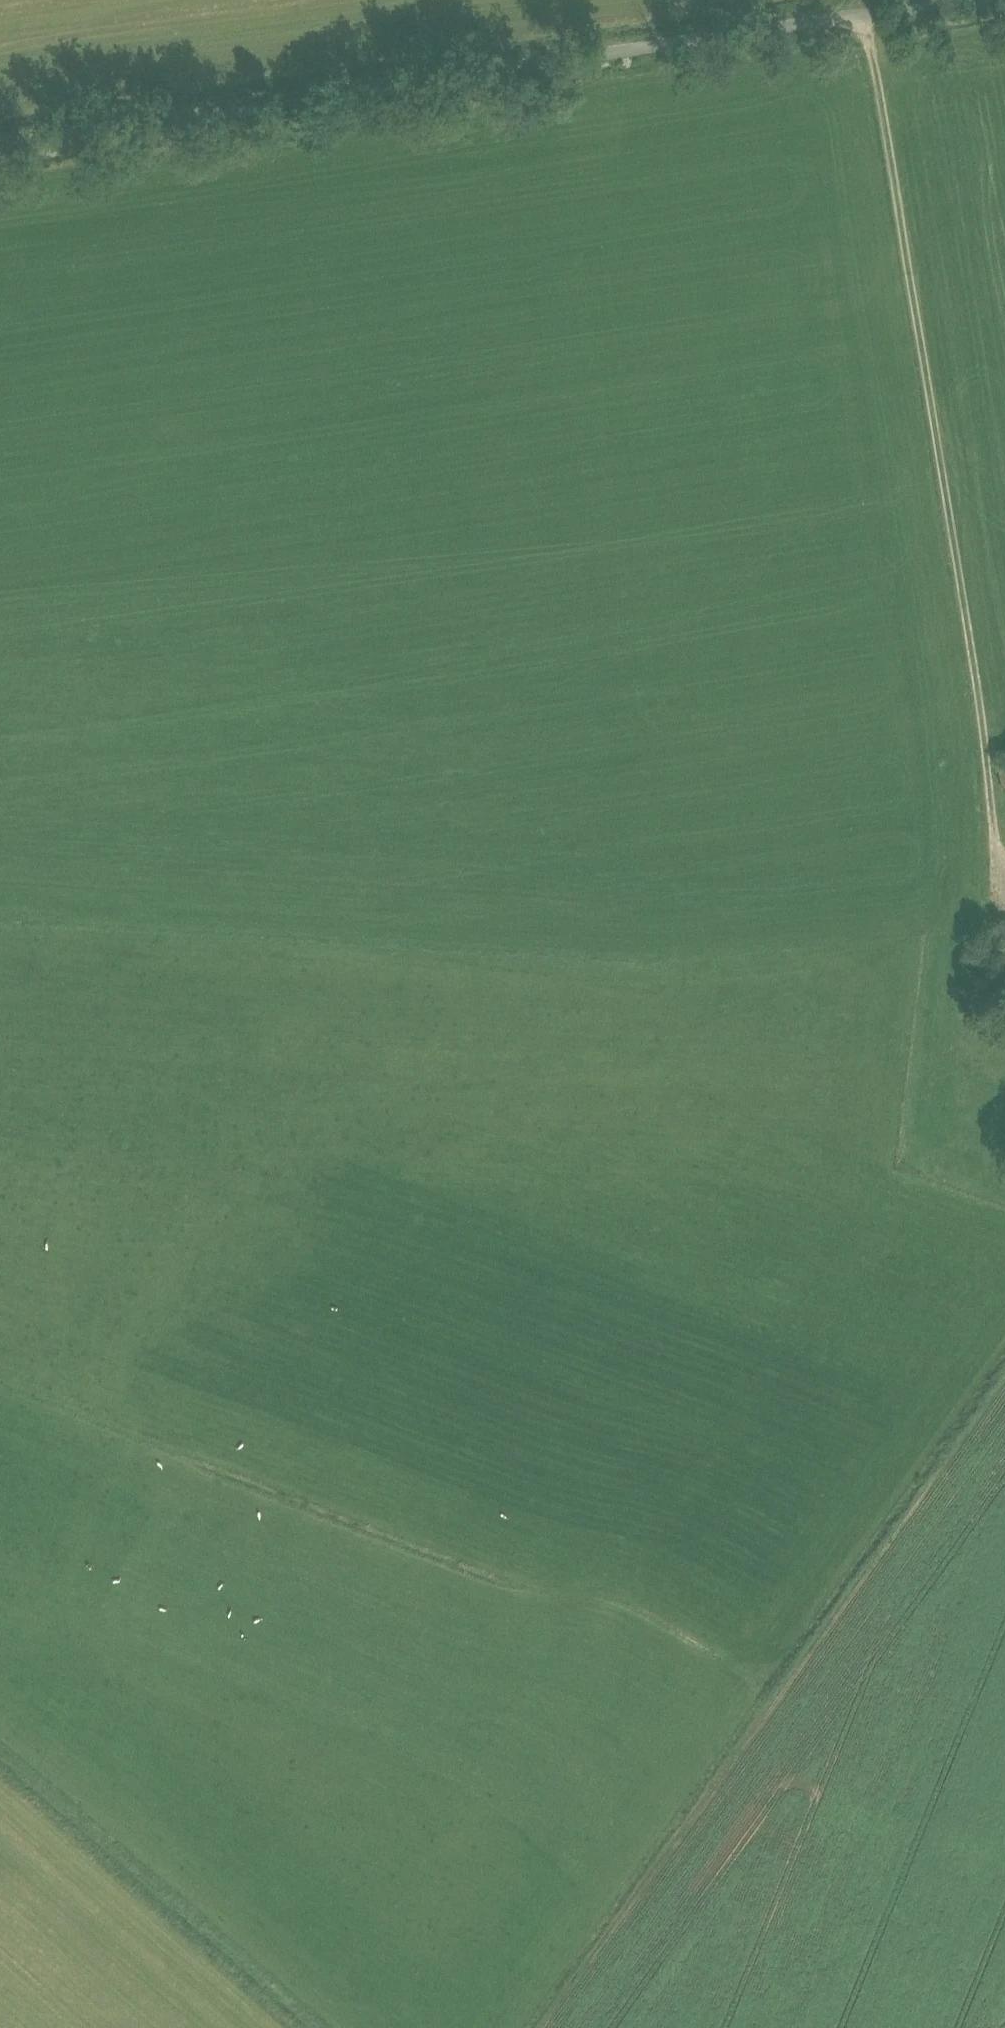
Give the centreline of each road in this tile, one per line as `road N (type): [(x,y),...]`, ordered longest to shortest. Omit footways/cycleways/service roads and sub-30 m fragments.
road 1 (unclassified): [(0,144),(952,0)]

